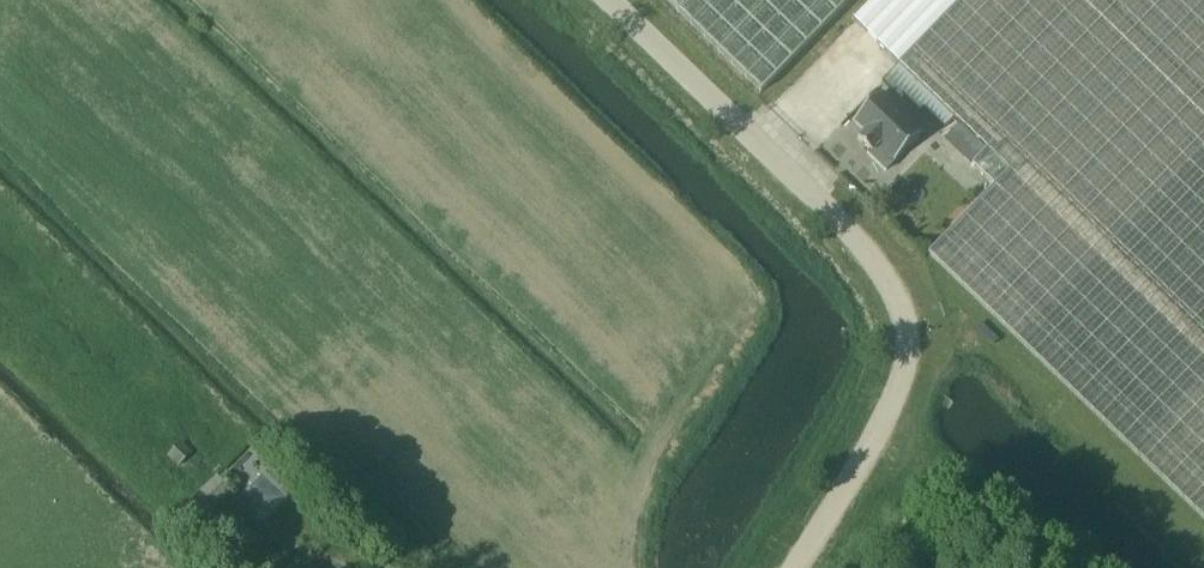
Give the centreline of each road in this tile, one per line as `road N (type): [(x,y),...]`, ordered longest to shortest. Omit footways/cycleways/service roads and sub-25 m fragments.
road 1 (unclassified): [(834,215),(891,285),(908,323),(908,370),(881,431),(794,567)]
road 2 (unclassified): [(834,215),(610,0)]

